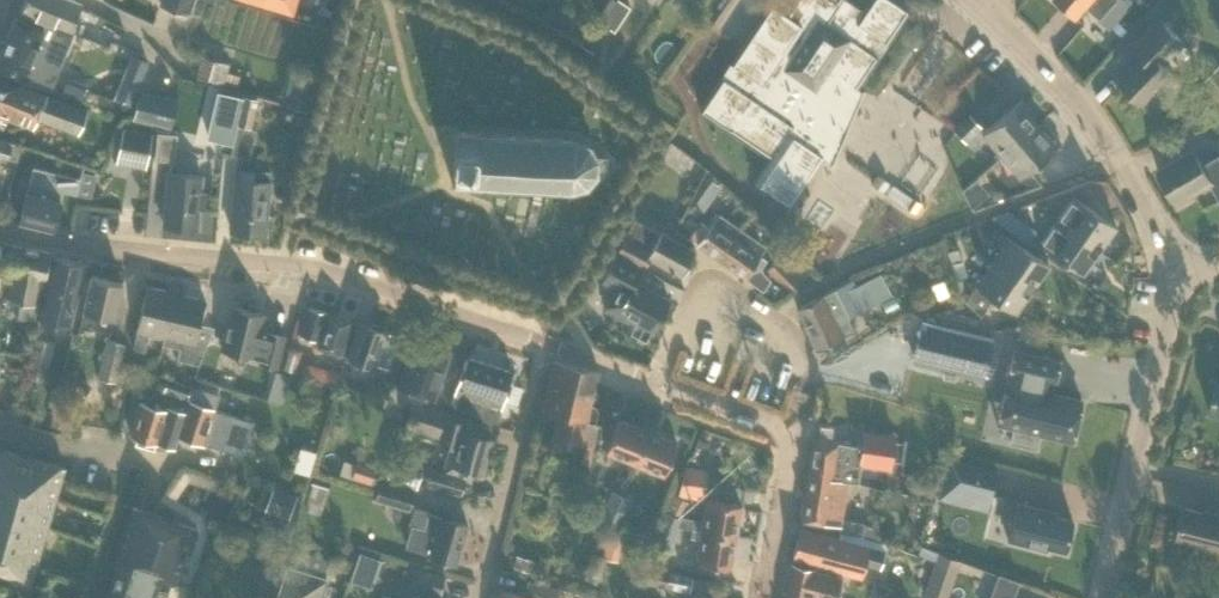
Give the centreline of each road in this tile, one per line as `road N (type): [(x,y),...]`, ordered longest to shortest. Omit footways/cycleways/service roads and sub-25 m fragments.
road 1 (residential): [(0,226),(70,243),(355,277),(546,341)]
road 2 (residential): [(786,437),(801,420),(811,372),(797,335),(779,309),(724,277),(704,275),(648,377)]
road 3 (unclassified): [(1109,597),(1163,371),(1173,275)]
road 4 (unclassified): [(1173,275),(1155,222),(1120,165),(1072,98),(990,12)]
road 5 (residential): [(482,597),(546,341)]
road 6 (residential): [(160,458),(0,429)]
road 7 (residential): [(786,437),(766,597)]
road 8 (residential): [(648,377),(768,421),(786,437)]

